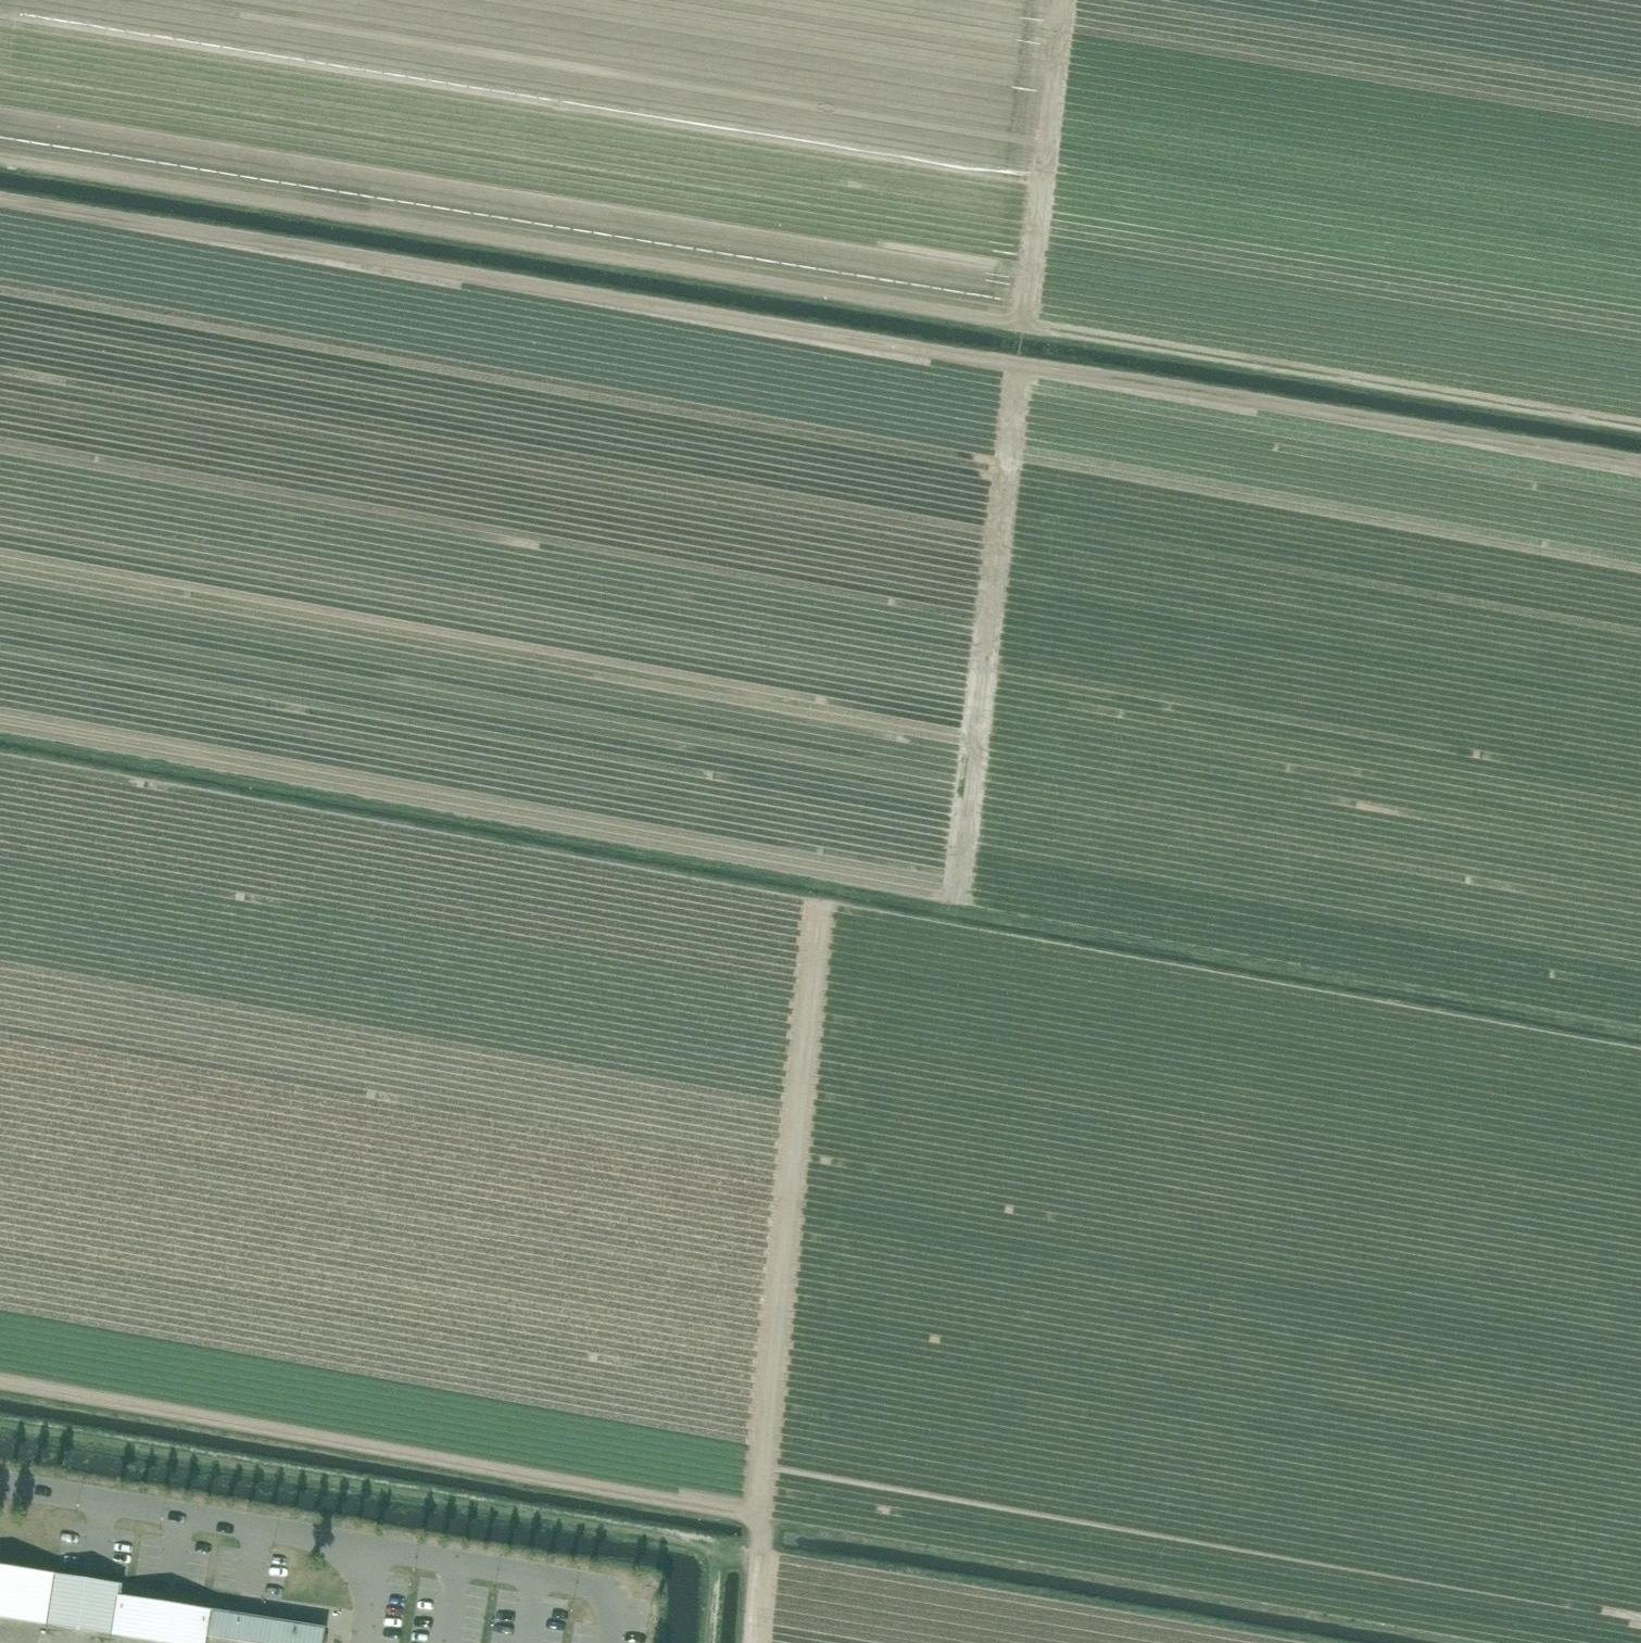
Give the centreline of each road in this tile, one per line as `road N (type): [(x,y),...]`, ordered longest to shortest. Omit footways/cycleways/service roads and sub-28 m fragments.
road 1 (track): [(119,212),(0,192)]

